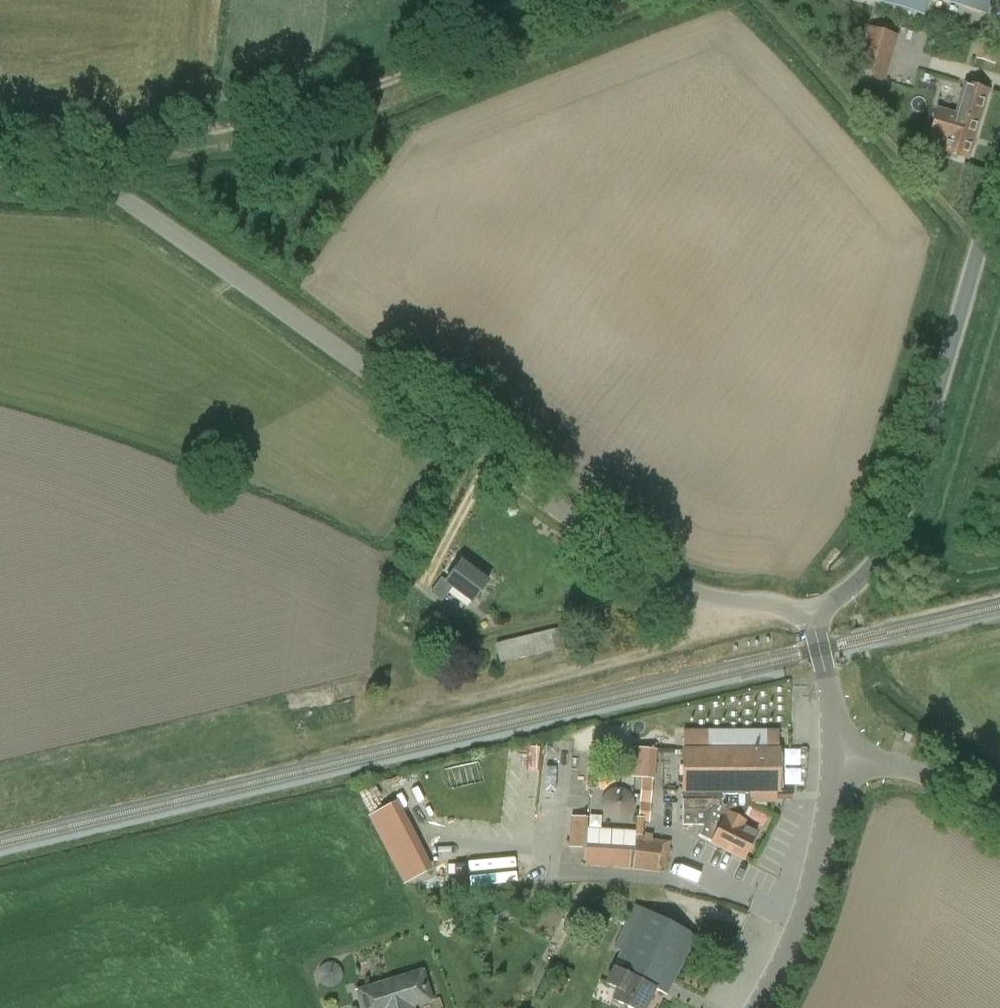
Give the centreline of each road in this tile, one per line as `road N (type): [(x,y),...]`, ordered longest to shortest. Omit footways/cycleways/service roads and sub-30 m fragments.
road 1 (unclassified): [(815,615),(667,585),(84,166),(48,149),(0,147)]
road 2 (track): [(630,0),(345,111),(84,166)]
road 3 (tertiary): [(815,615),(855,592),(894,551),(999,199)]
road 4 (tertiary): [(759,1007),(803,916),(846,752)]
road 5 (unclassified): [(999,820),(952,784),(846,752)]
road 6 (tertiary): [(846,752),(815,615)]

